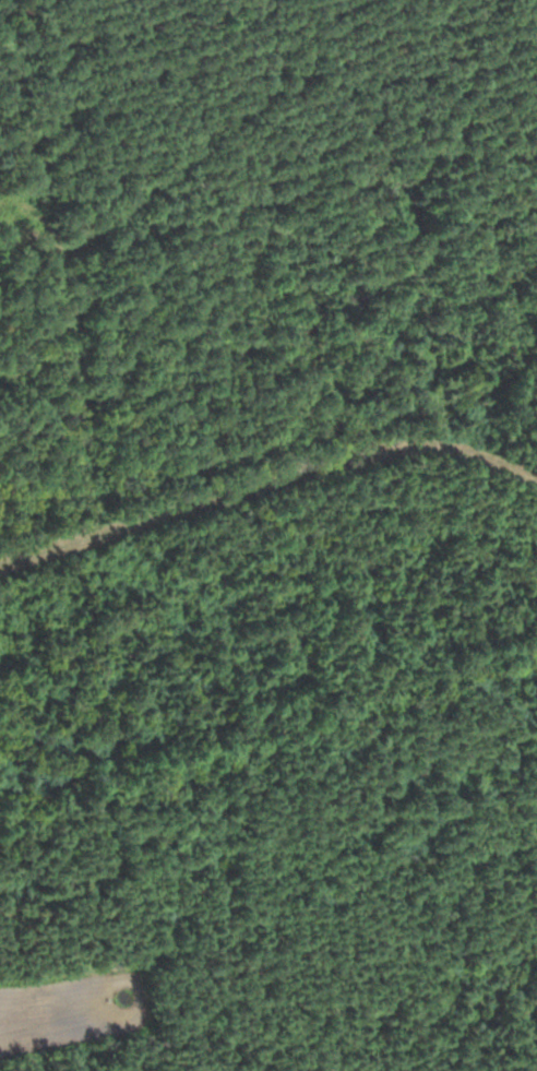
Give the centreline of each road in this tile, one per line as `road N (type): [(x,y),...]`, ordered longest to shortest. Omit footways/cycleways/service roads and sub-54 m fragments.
road 1 (track): [(536,468),(434,448),(216,502),(0,573)]

